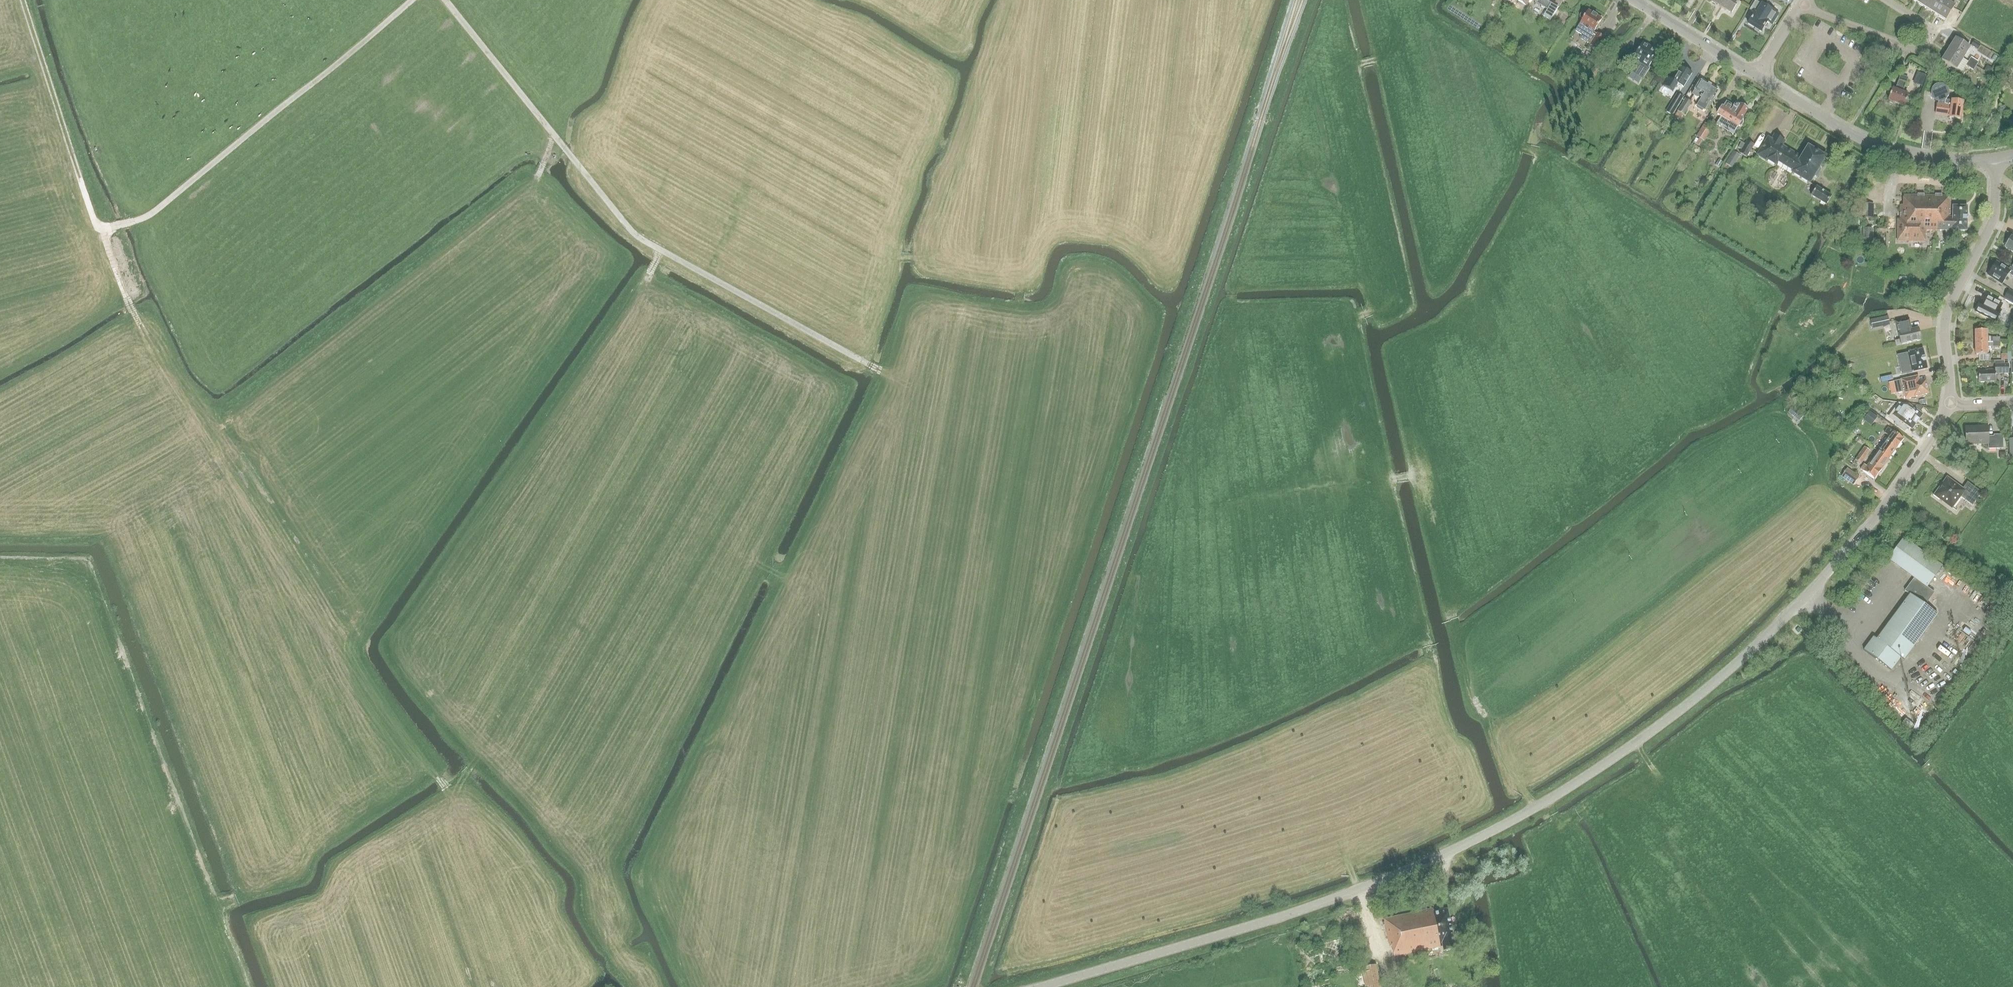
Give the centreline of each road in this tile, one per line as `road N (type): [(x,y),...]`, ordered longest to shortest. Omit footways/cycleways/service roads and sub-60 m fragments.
road 1 (tertiary): [(1040,986),(1357,891),(1569,788),(1692,700),(1777,625),(1889,501),(1948,403)]
road 2 (track): [(23,0),(103,226),(158,210),(413,0)]
road 3 (track): [(446,0),(634,232),(881,371)]
road 4 (tertiary): [(1757,77),(1887,148),(1995,159)]
road 5 (tertiary): [(1948,403),(1947,315),(1994,218),(1995,159)]
road 6 (residential): [(1802,4),(1908,47),(1924,45),(1927,25),(1886,0)]
road 7 (tertiary): [(1633,0),(1757,77)]

